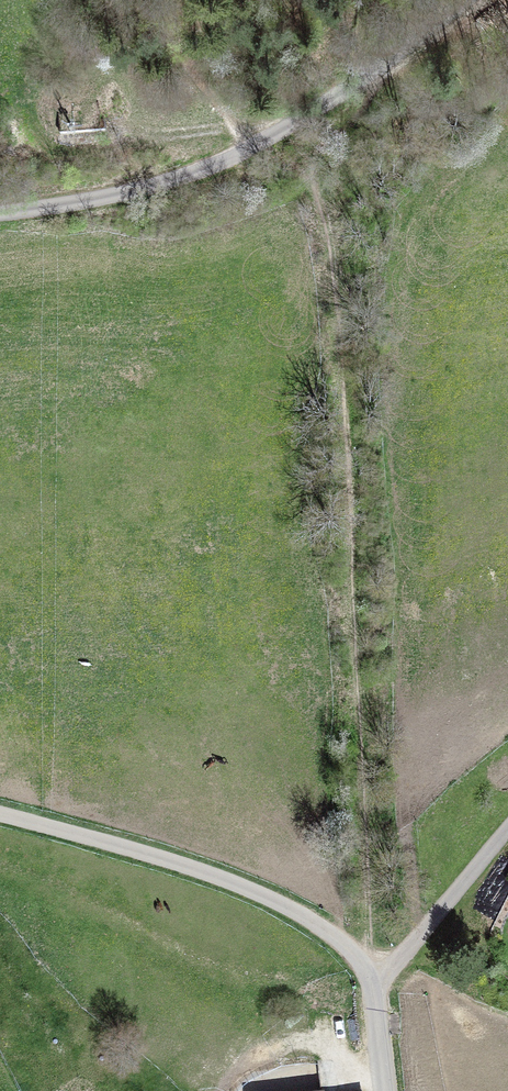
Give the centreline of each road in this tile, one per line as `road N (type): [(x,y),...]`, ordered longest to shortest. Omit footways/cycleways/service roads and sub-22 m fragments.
road 1 (unclassified): [(0,211),(173,184),(262,139),(449,0)]
road 2 (unclassified): [(375,978),(336,935),(285,903),(0,819)]
road 3 (residential): [(375,978),(507,834)]
road 4 (track): [(96,155),(246,123)]

